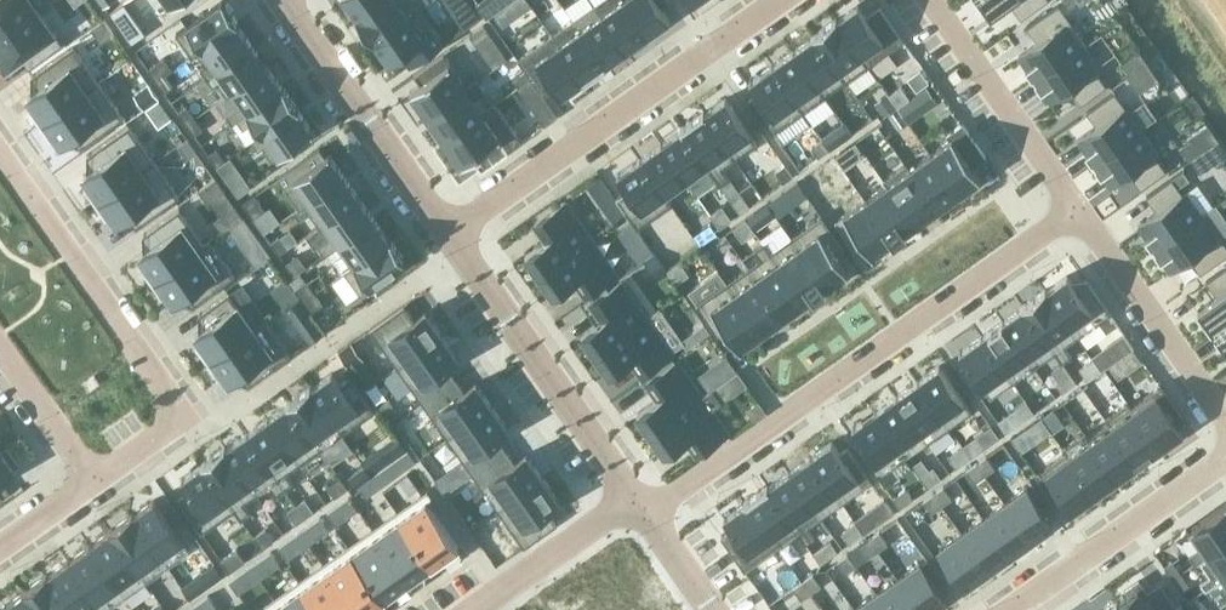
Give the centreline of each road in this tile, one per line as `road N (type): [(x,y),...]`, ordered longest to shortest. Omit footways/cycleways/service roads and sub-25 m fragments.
road 1 (residential): [(1077,211),(645,514)]
road 2 (residential): [(0,155),(184,419),(94,480)]
road 3 (residential): [(447,234),(778,0)]
road 4 (residential): [(447,234),(633,498)]
road 5 (residential): [(284,0),(447,234)]
road 6 (residential): [(1011,609),(1225,457)]
road 7 (residential): [(930,0),(1077,211)]
road 8 (residential): [(1077,211),(1225,418)]
road 9 (residential): [(474,609),(633,498)]
road 10 (residential): [(0,348),(94,480)]

